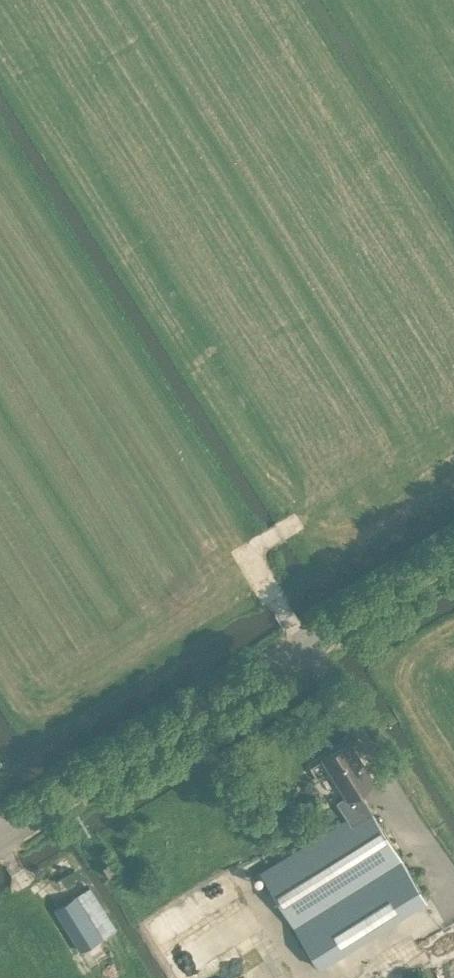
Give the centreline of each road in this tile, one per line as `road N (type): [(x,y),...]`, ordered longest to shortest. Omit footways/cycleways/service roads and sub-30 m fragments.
road 1 (tertiary): [(0,836),(453,553)]

